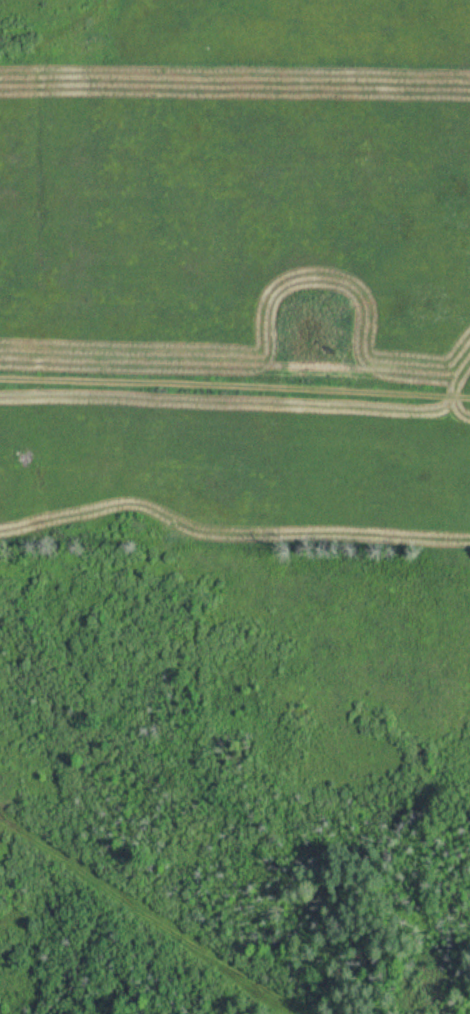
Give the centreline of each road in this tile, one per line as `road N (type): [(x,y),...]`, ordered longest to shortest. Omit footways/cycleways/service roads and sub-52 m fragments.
road 1 (track): [(0,440),(469,457)]

